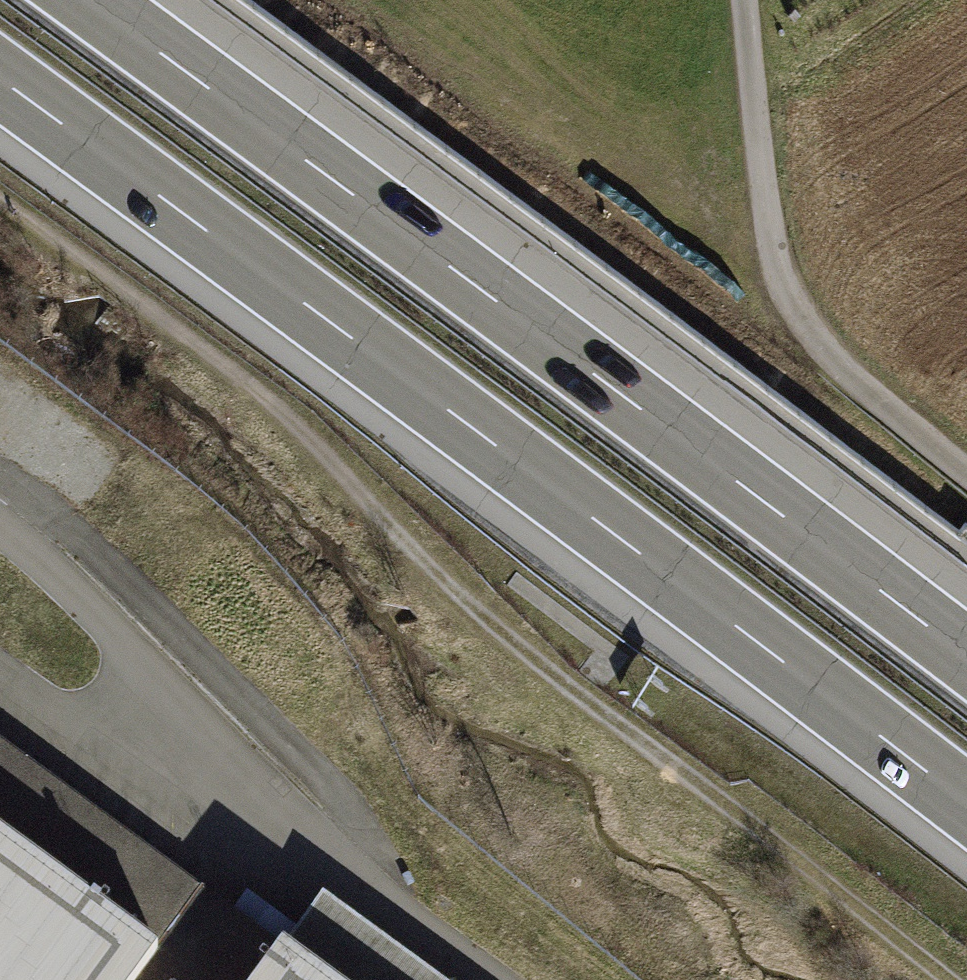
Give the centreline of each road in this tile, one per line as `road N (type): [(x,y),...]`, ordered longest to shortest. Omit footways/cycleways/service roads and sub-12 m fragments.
road 1 (motorway): [(0,81),(966,805)]
road 2 (motorway): [(966,655),(93,0)]
road 3 (track): [(743,0),(769,228),(792,301),(843,369),(966,473)]

